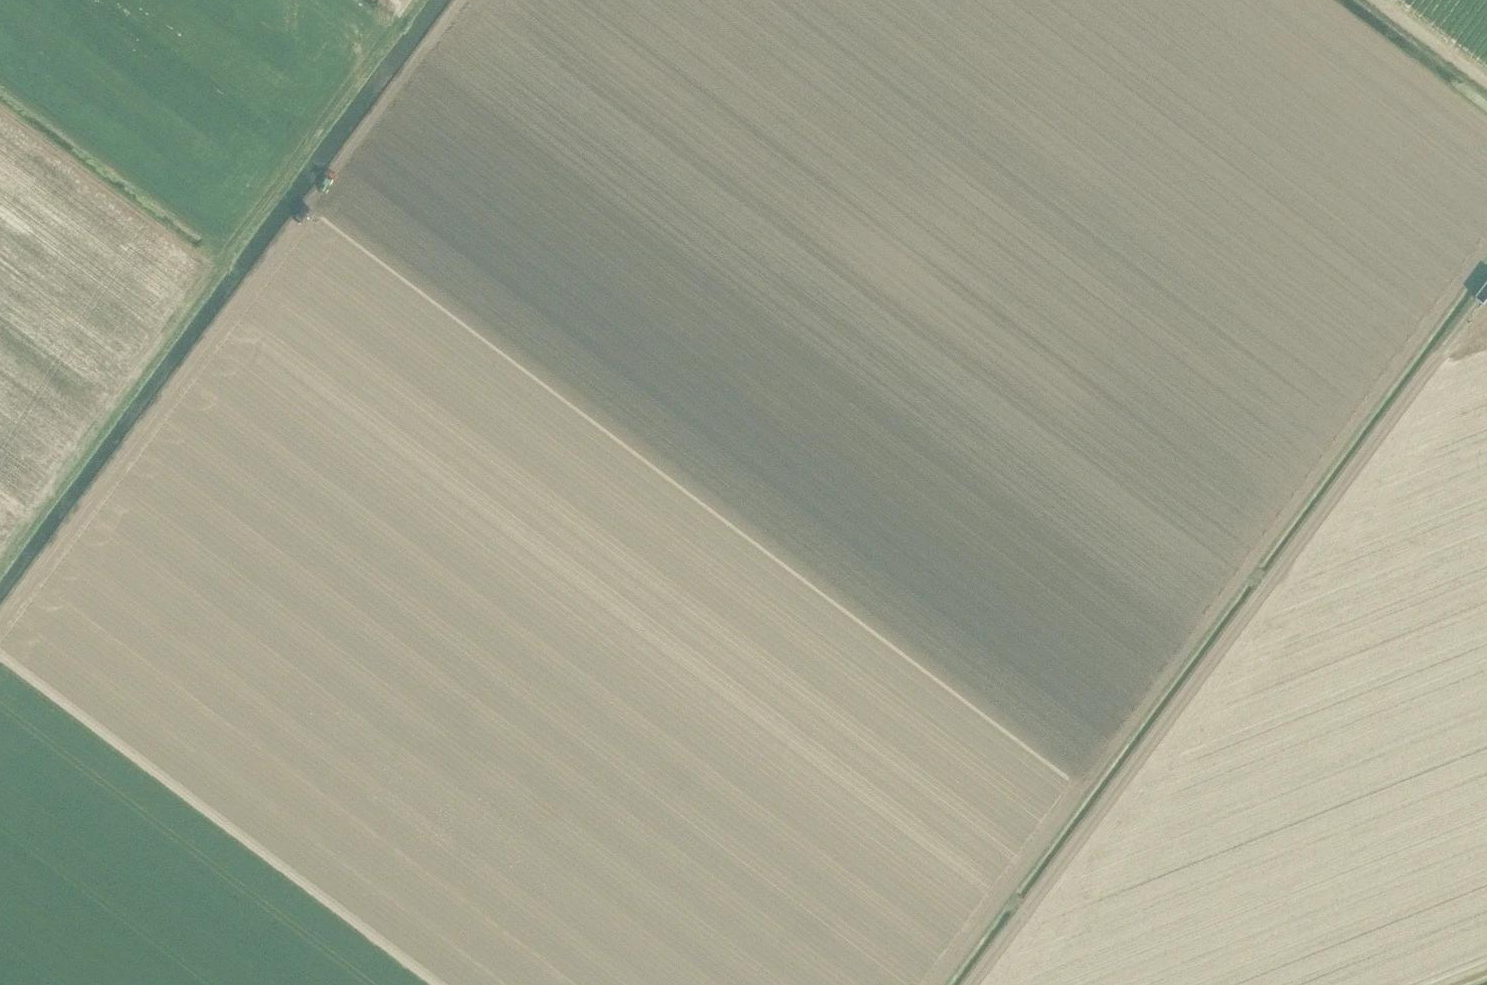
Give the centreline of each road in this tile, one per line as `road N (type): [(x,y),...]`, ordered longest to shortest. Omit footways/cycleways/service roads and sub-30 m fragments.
road 1 (track): [(1486,80),(1380,0)]

